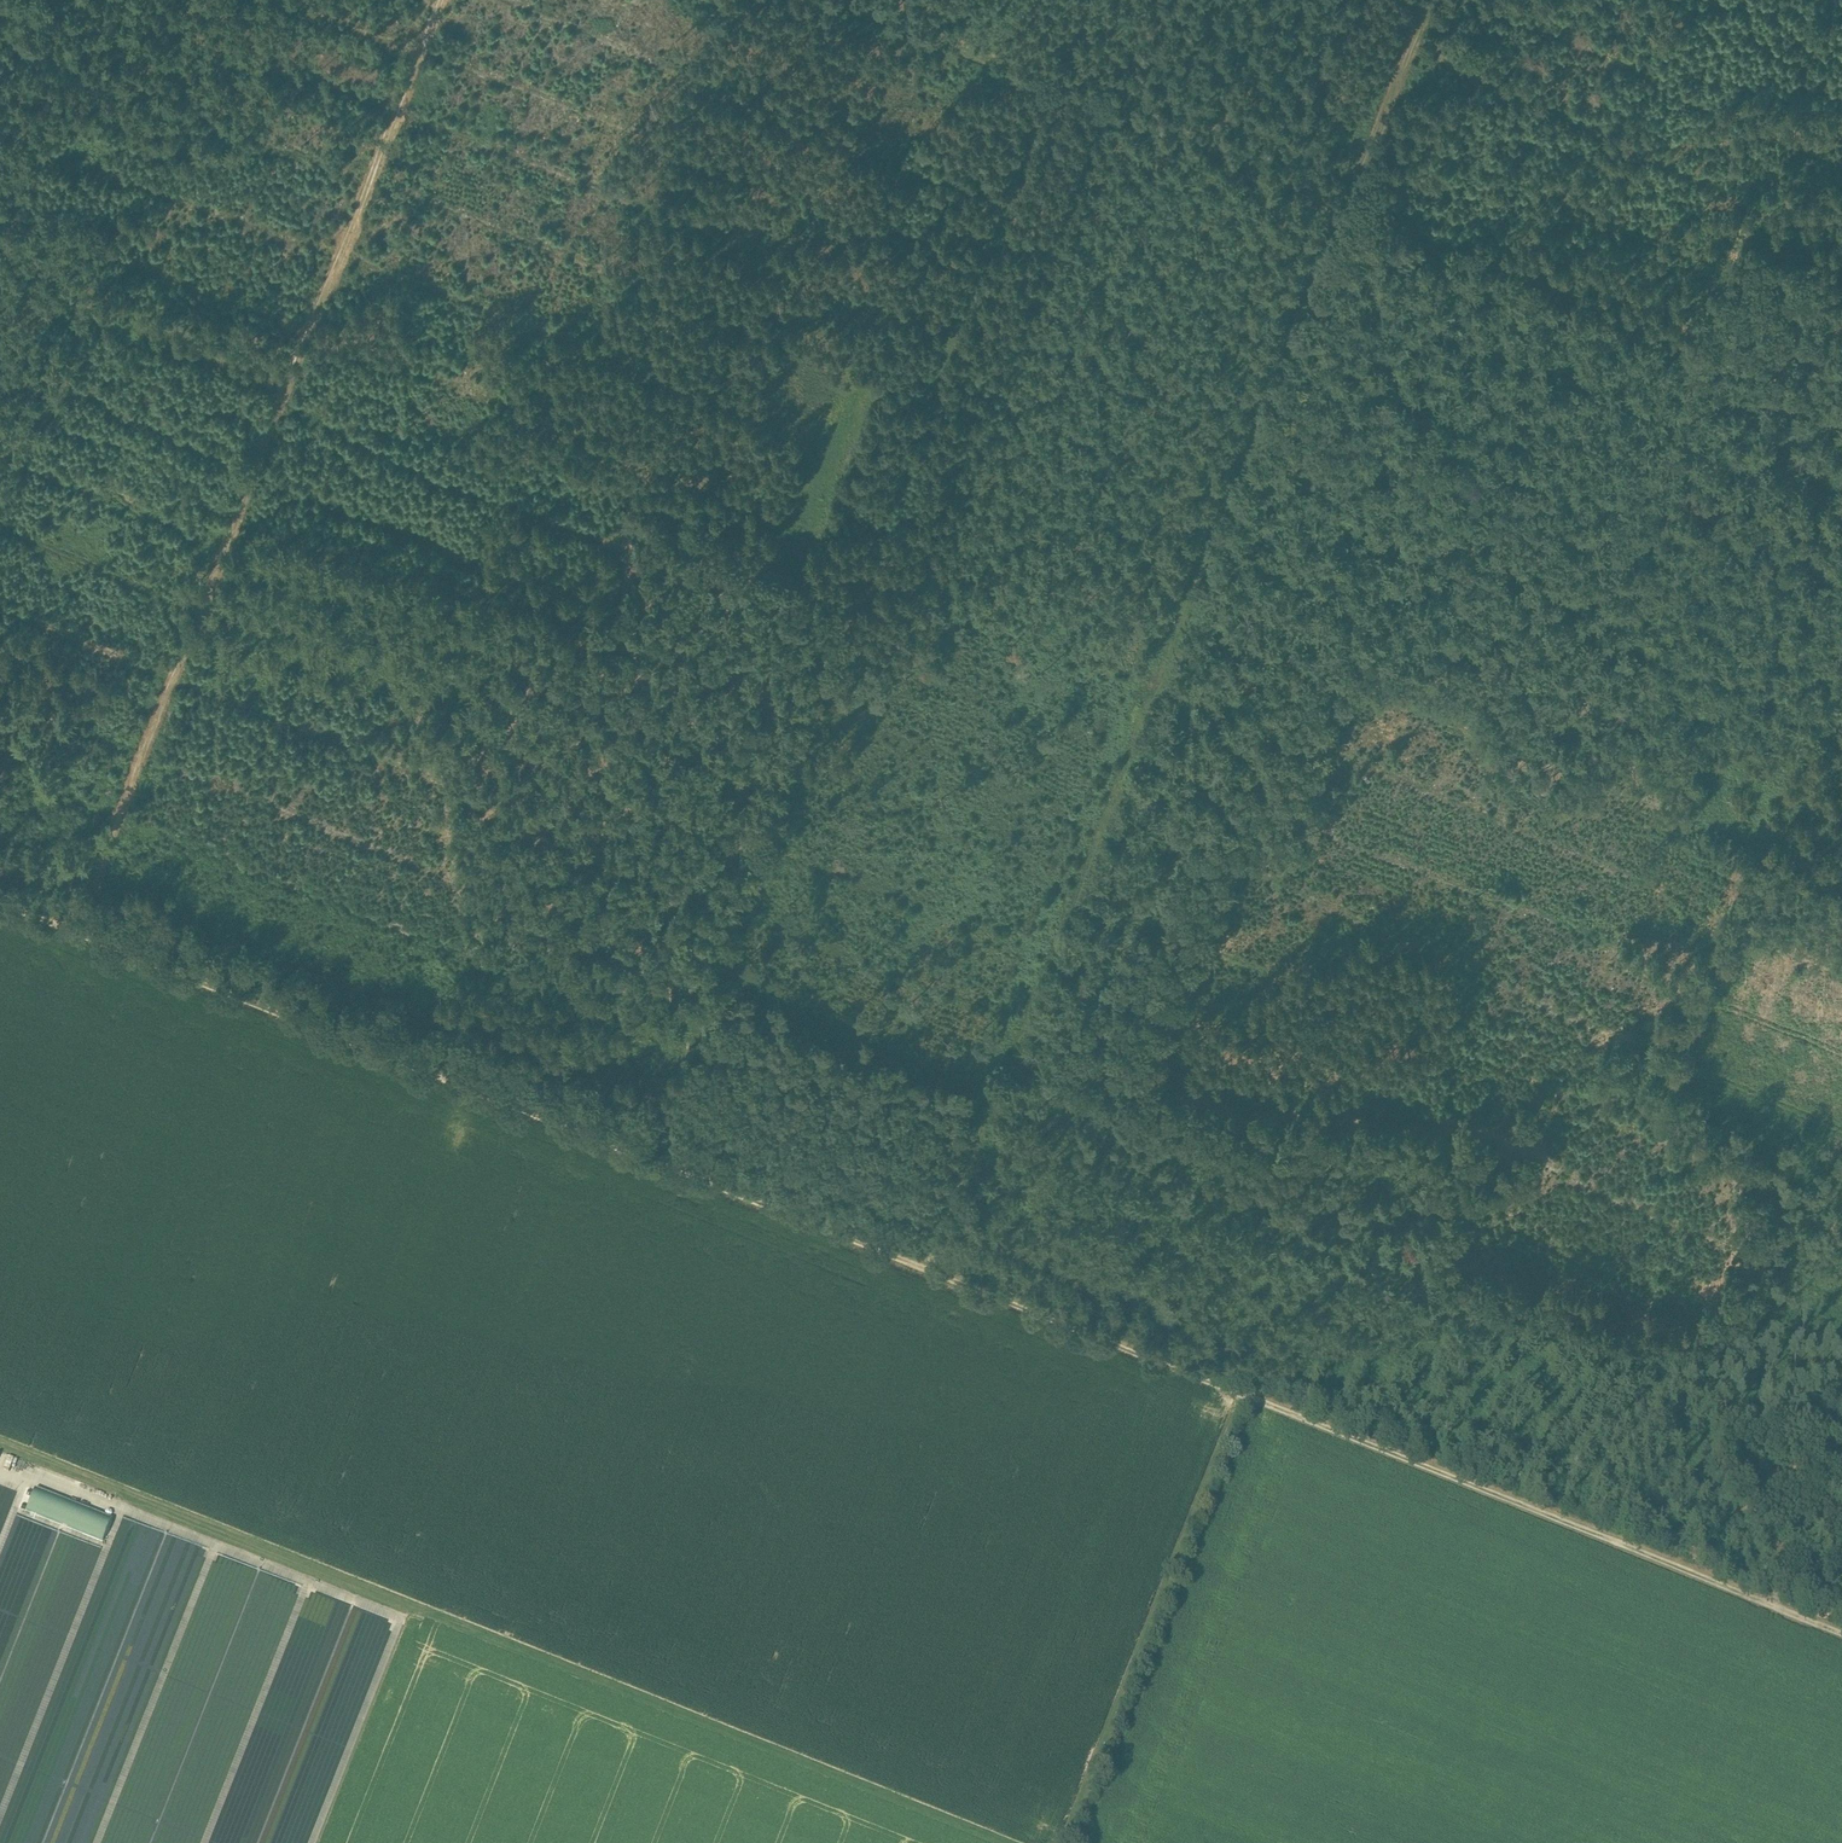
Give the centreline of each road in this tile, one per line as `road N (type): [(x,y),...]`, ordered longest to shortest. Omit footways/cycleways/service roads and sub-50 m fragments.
road 1 (track): [(68,934),(1841,1631)]
road 2 (track): [(1435,0),(908,1262)]
road 3 (track): [(821,0),(1841,416)]
road 4 (track): [(68,934),(310,394),(457,0)]
road 5 (track): [(1841,1394),(1757,1598)]

